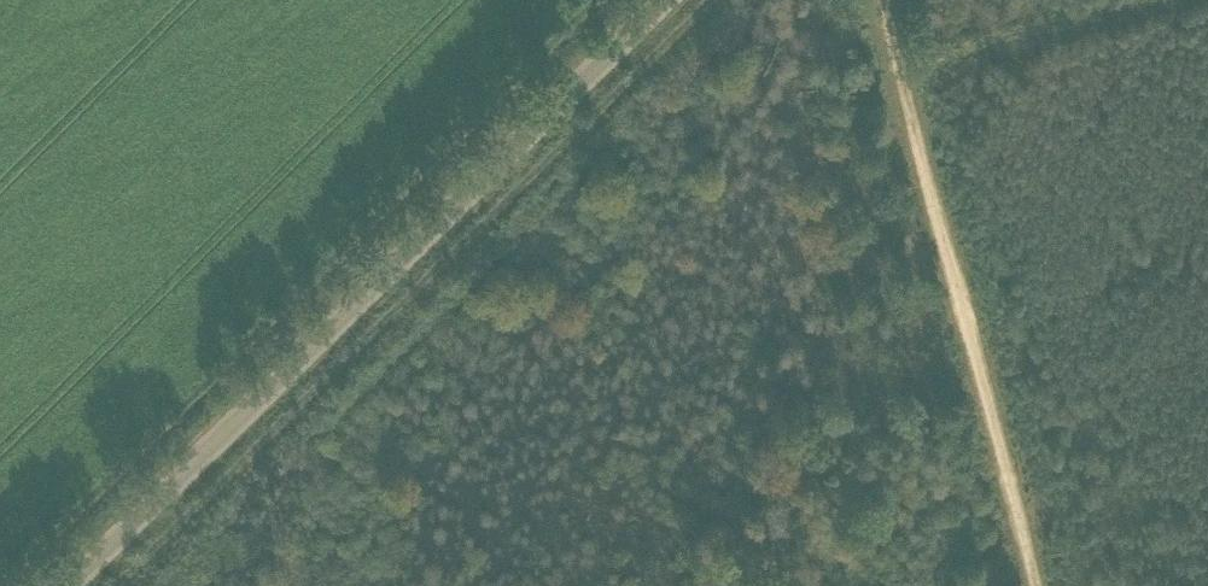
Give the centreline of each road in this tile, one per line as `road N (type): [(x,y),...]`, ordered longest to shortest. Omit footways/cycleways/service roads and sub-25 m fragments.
road 1 (unclassified): [(74,585),(677,0)]
road 2 (track): [(714,0),(115,585)]
road 3 (track): [(886,0),(1044,585)]

